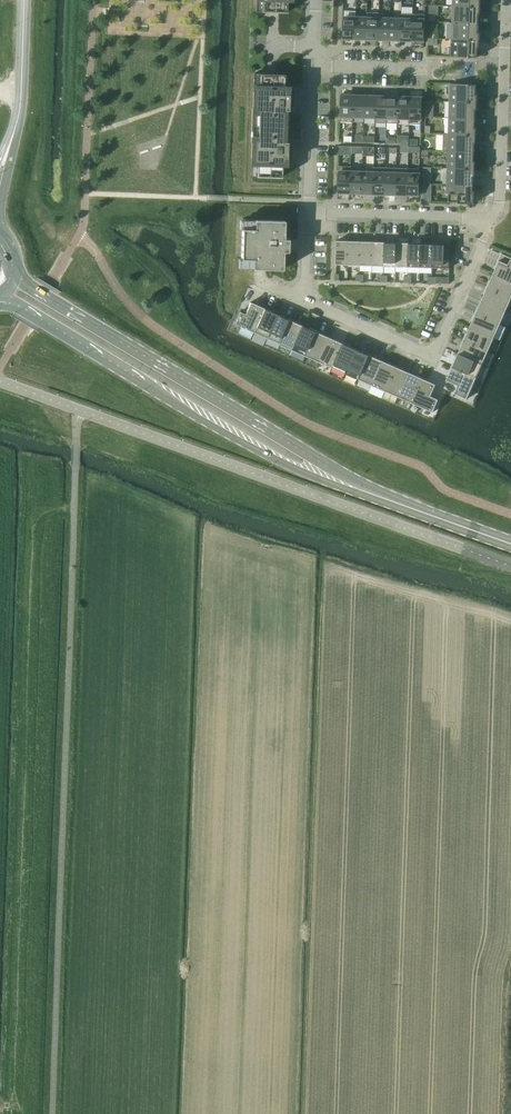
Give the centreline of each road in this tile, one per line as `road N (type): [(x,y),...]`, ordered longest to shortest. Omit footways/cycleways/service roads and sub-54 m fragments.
road 1 (secondary): [(3,295),(264,454),(413,510)]
road 2 (secondary): [(413,510),(14,277)]
road 3 (unclassified): [(510,566),(80,410)]
road 4 (residential): [(308,301),(435,357),(491,218)]
road 5 (residential): [(505,0),(499,198),(491,218)]
road 6 (residential): [(491,218),(309,212)]
road 7 (unclassified): [(6,155),(18,111),(25,0)]
road 8 (residential): [(309,212),(315,62)]

